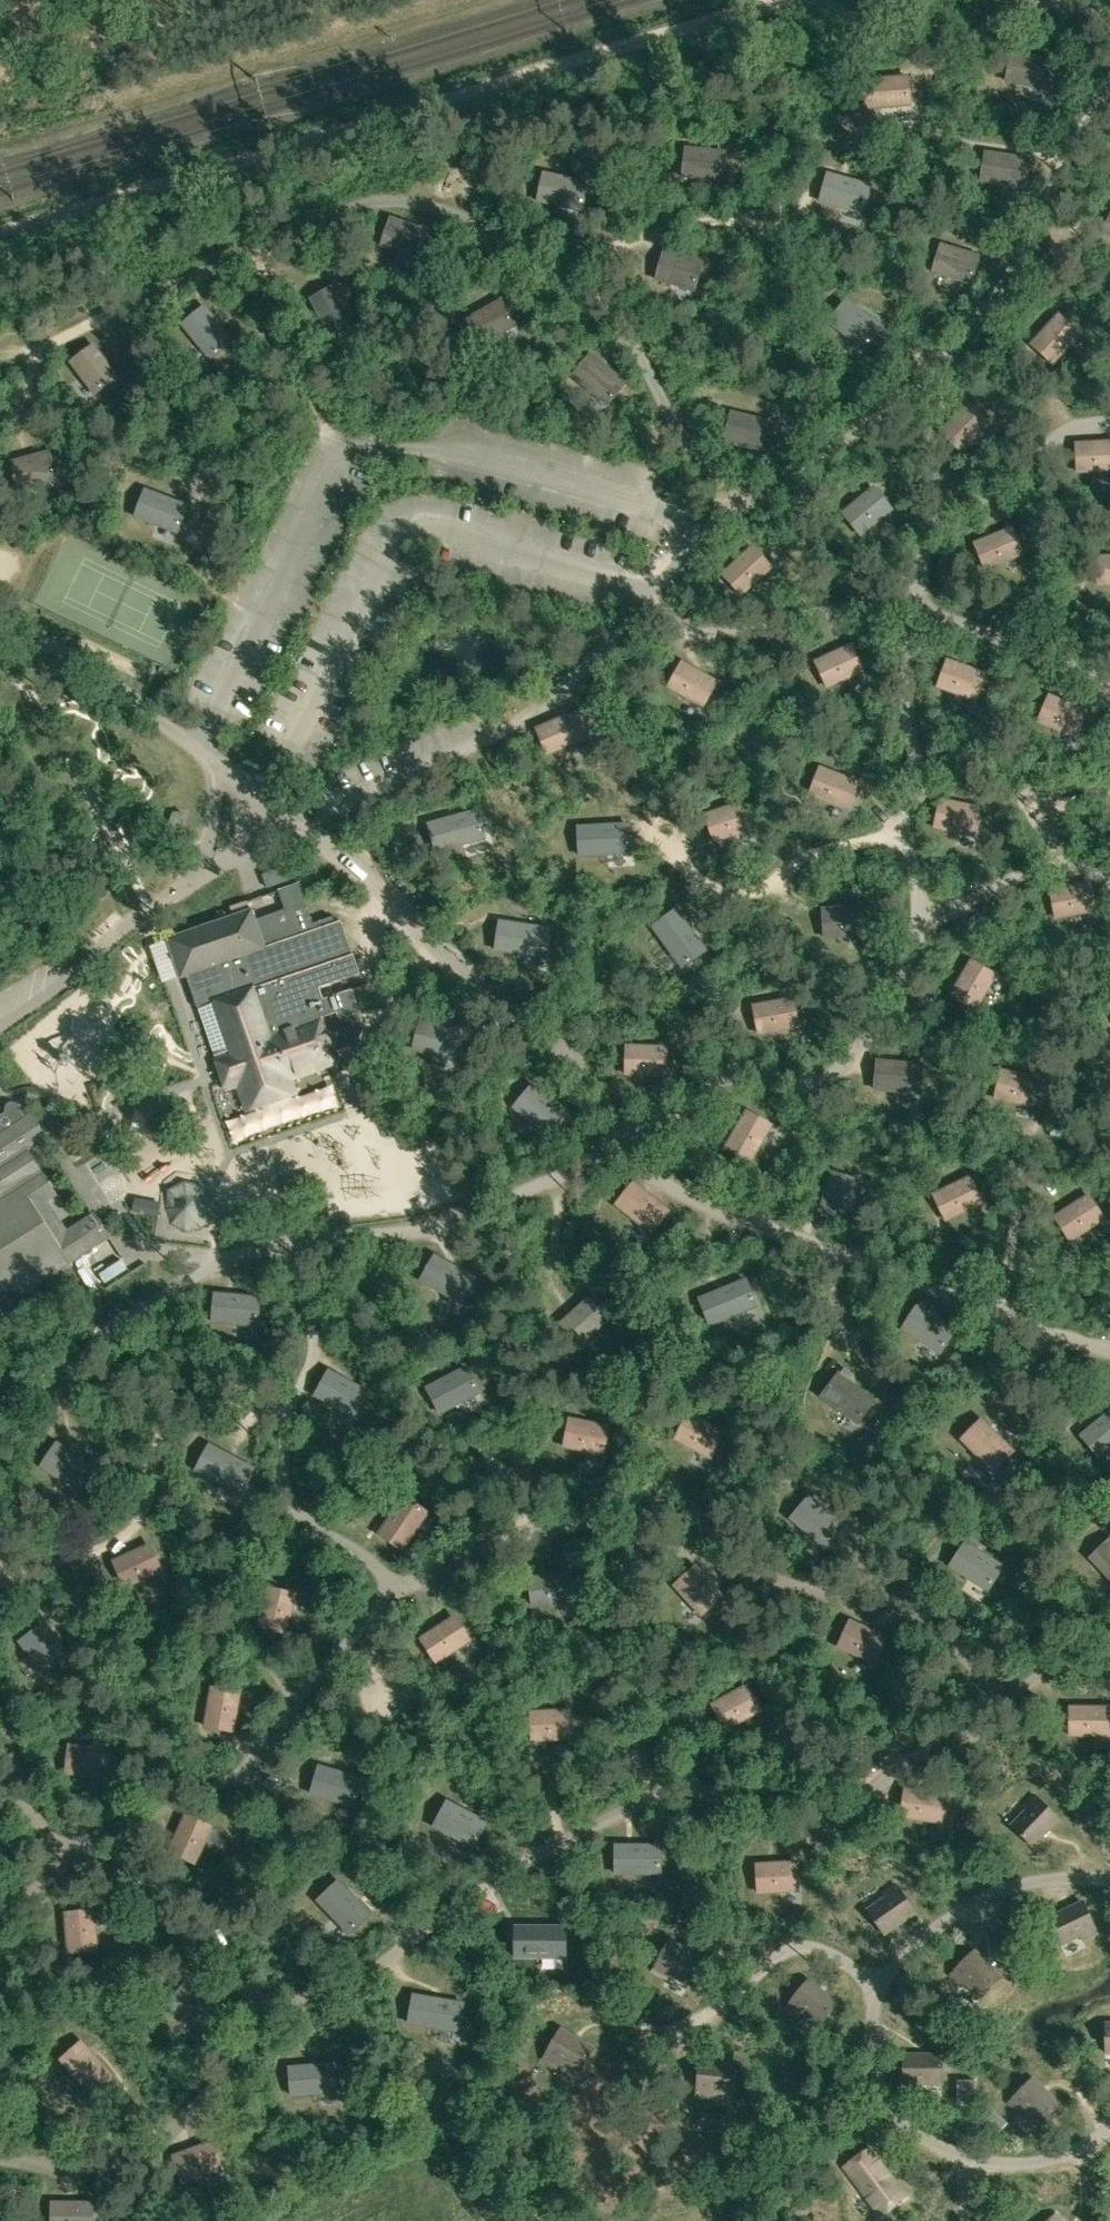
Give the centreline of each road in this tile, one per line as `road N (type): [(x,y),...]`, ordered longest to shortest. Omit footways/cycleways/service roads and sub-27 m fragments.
road 1 (track): [(0,230),(782,0)]
road 2 (track): [(636,828),(728,898),(810,855),(905,835)]
road 3 (unclassified): [(219,767),(92,670),(0,630)]
road 4 (unclassified): [(0,1027),(195,879)]
road 5 (unclassified): [(195,879),(288,823),(219,767)]
road 6 (track): [(1019,1191),(1003,1315)]

